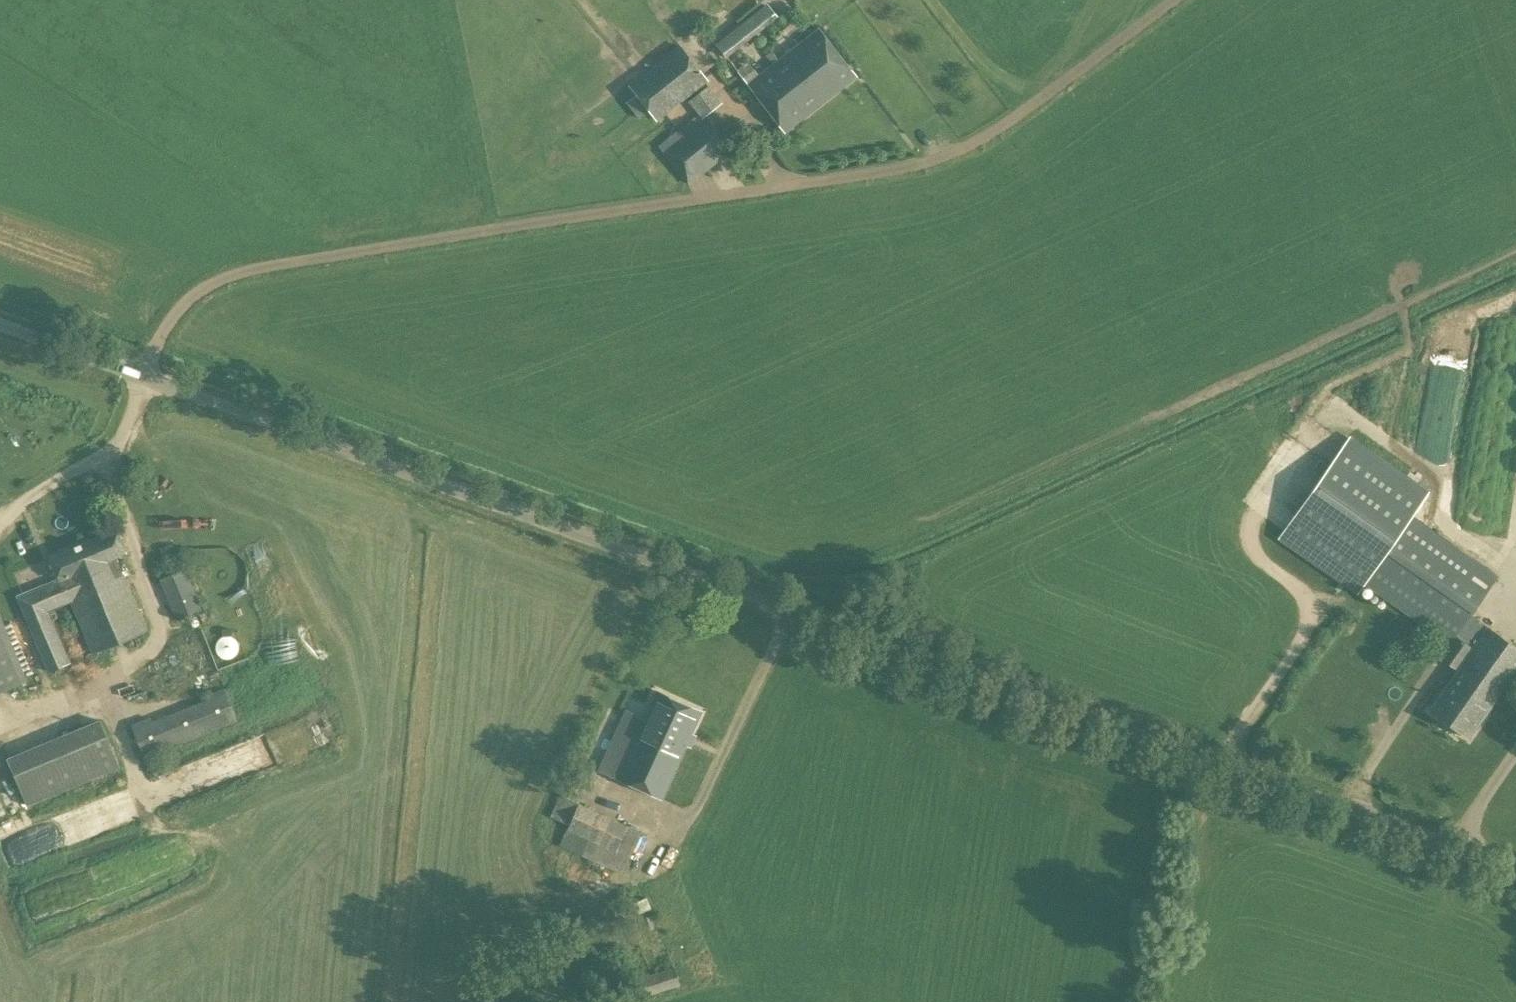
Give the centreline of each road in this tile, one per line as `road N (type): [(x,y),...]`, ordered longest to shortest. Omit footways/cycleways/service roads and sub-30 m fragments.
road 1 (unclassified): [(1515,868),(140,376)]
road 2 (unclassified): [(140,376),(168,319),(206,282),(236,268),(925,158),(982,131),(1165,0)]
road 3 (unclassified): [(140,376),(0,325)]

